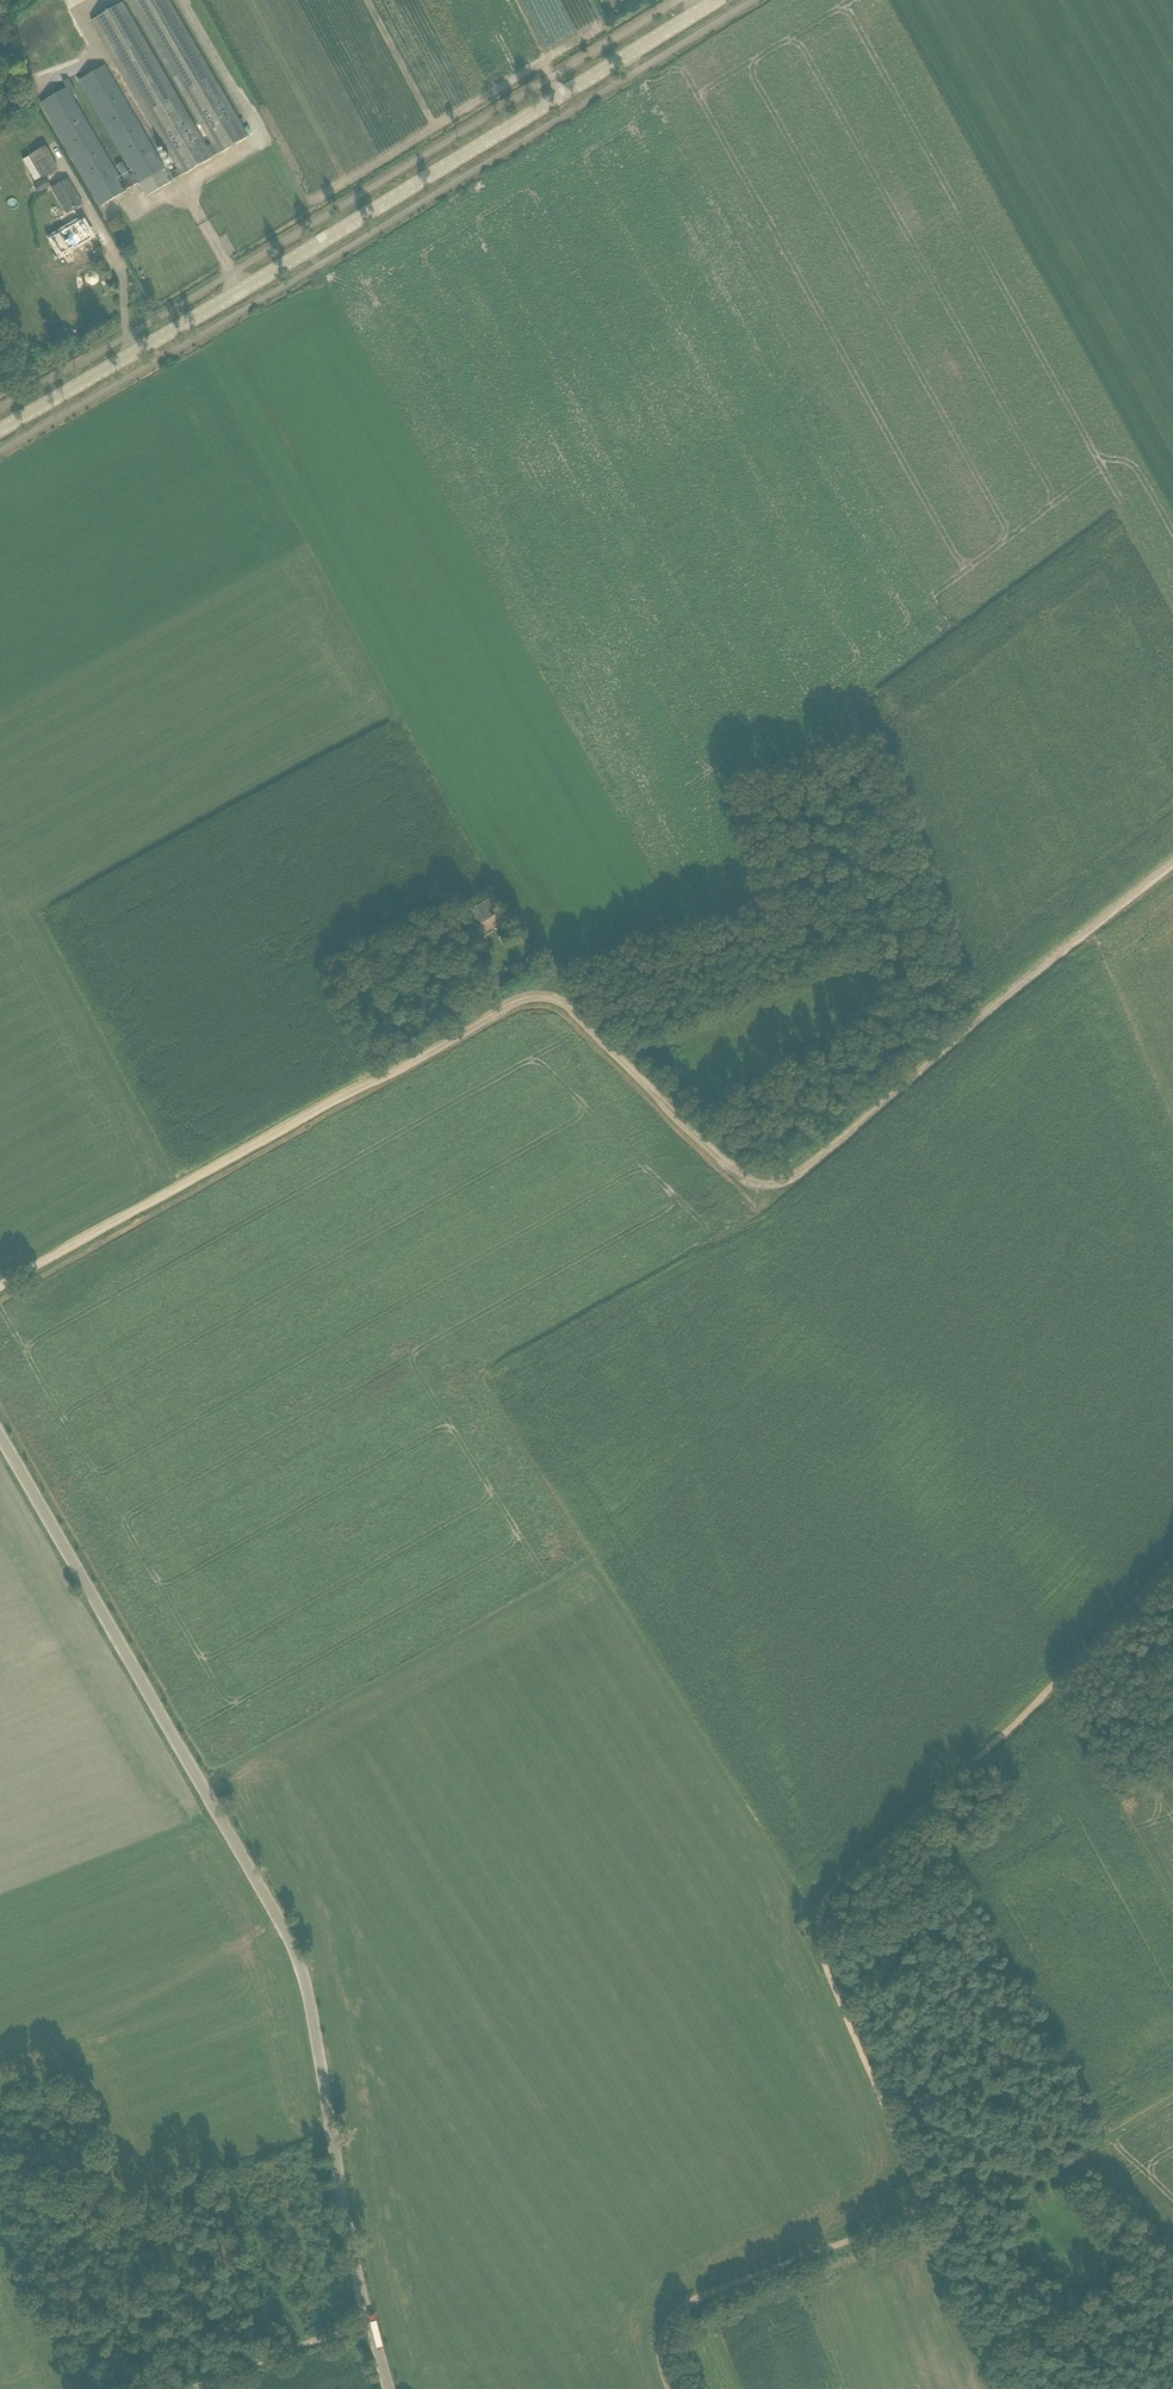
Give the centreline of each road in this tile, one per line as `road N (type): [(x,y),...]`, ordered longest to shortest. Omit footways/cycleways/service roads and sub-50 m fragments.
road 1 (track): [(1172,862),(795,1173),(759,1183),(735,1168),(566,1004),(547,996),(518,1000),(0,1287)]
road 2 (track): [(1172,1569),(830,1900),(822,1949),(912,2168),(913,2212),(697,2300),(663,2339),(671,2388)]
road 3 (residential): [(373,2326),(305,1974),(0,1442)]
road 4 (tertiary): [(0,429),(240,295),(722,0)]
road 5 (track): [(913,2212),(1105,2142)]
road 6 (track): [(373,2326),(198,2388)]

